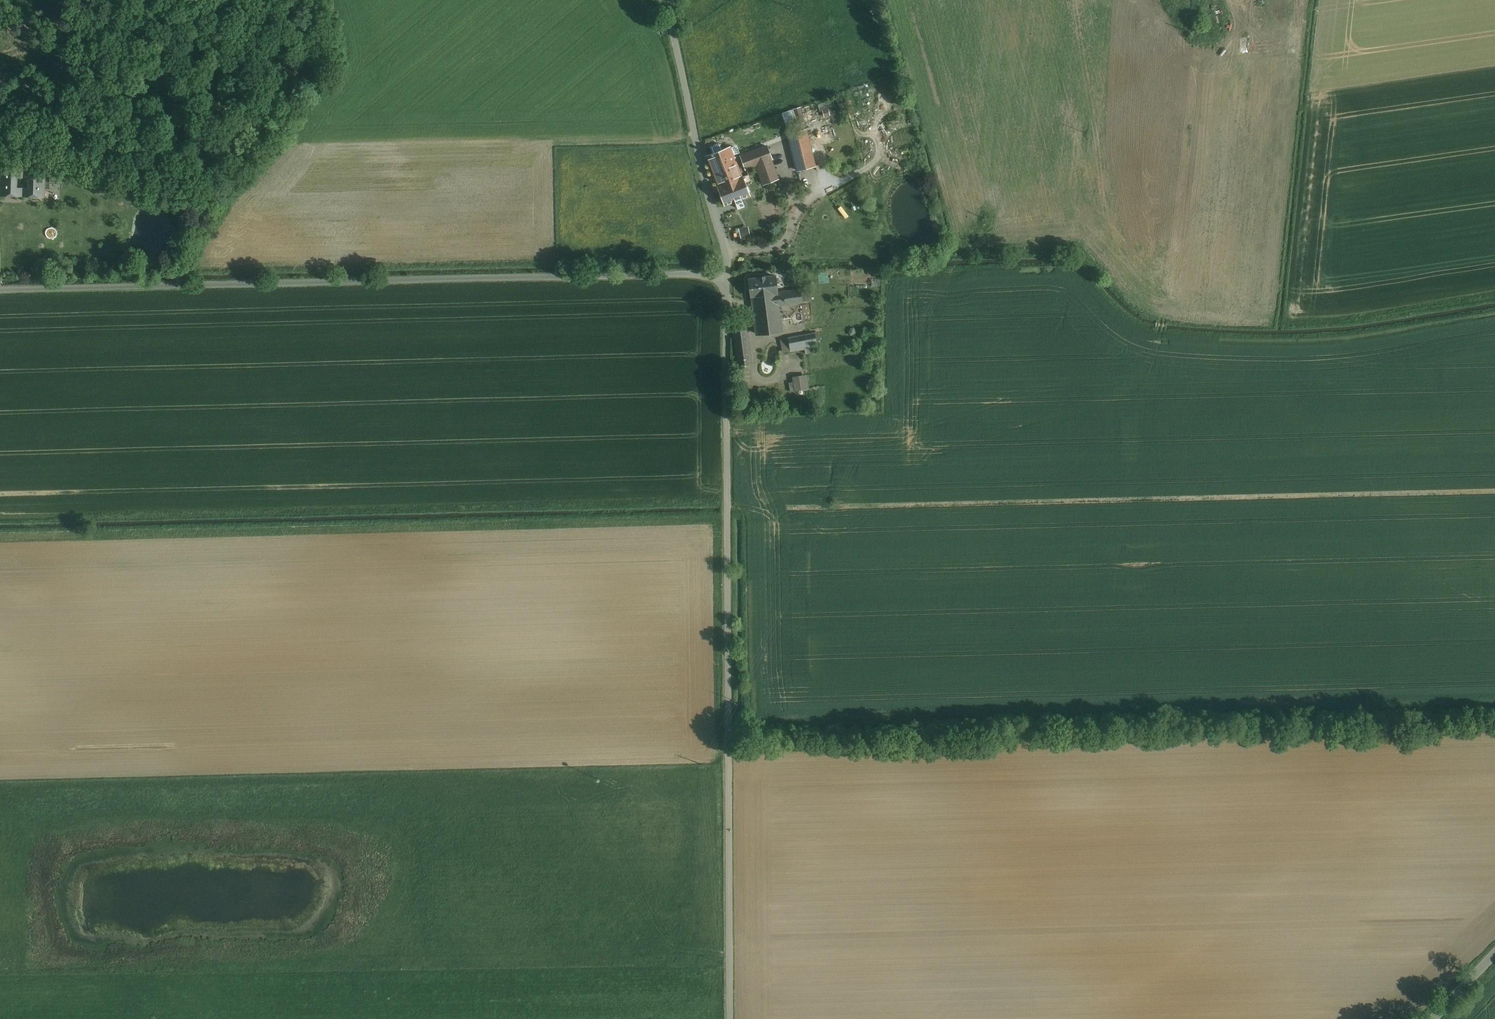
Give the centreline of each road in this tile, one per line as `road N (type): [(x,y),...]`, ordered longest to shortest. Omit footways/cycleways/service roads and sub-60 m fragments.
road 1 (unclassified): [(728,273),(730,1018)]
road 2 (unclassified): [(728,273),(0,290)]
road 3 (unclassified): [(675,0),(728,273)]

